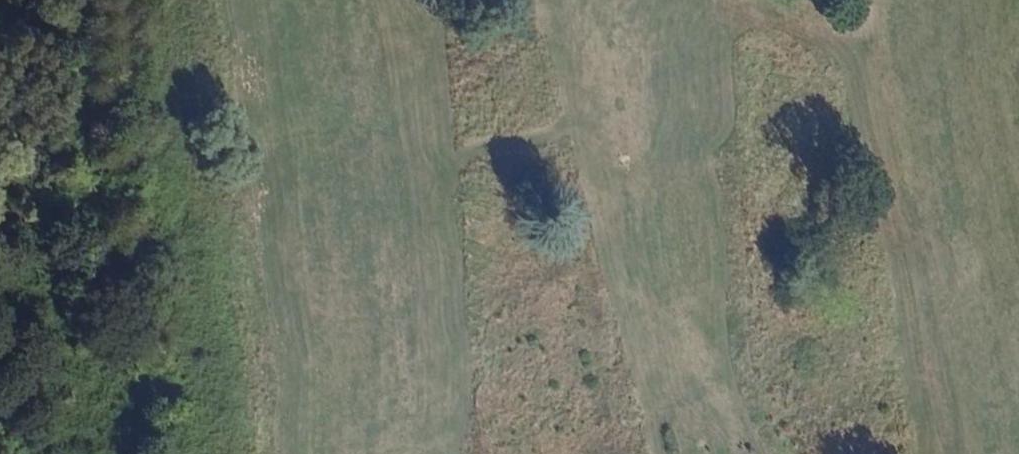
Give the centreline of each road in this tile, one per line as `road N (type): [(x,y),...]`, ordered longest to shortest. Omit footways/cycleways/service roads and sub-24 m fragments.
road 1 (track): [(140,453),(131,367),(114,320),(119,254),(82,0)]

